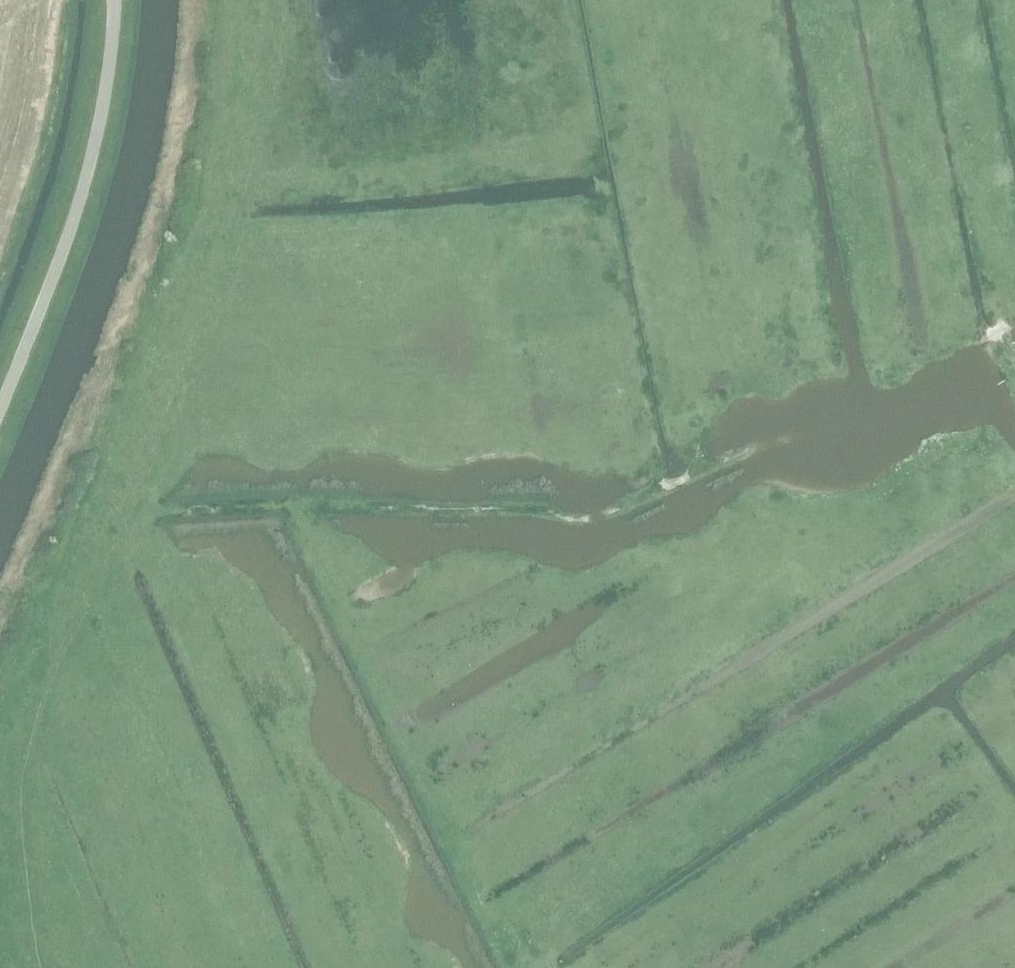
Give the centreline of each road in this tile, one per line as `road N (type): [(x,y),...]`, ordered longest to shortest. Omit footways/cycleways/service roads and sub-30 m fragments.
road 1 (unclassified): [(0,408),(85,182),(115,0)]

